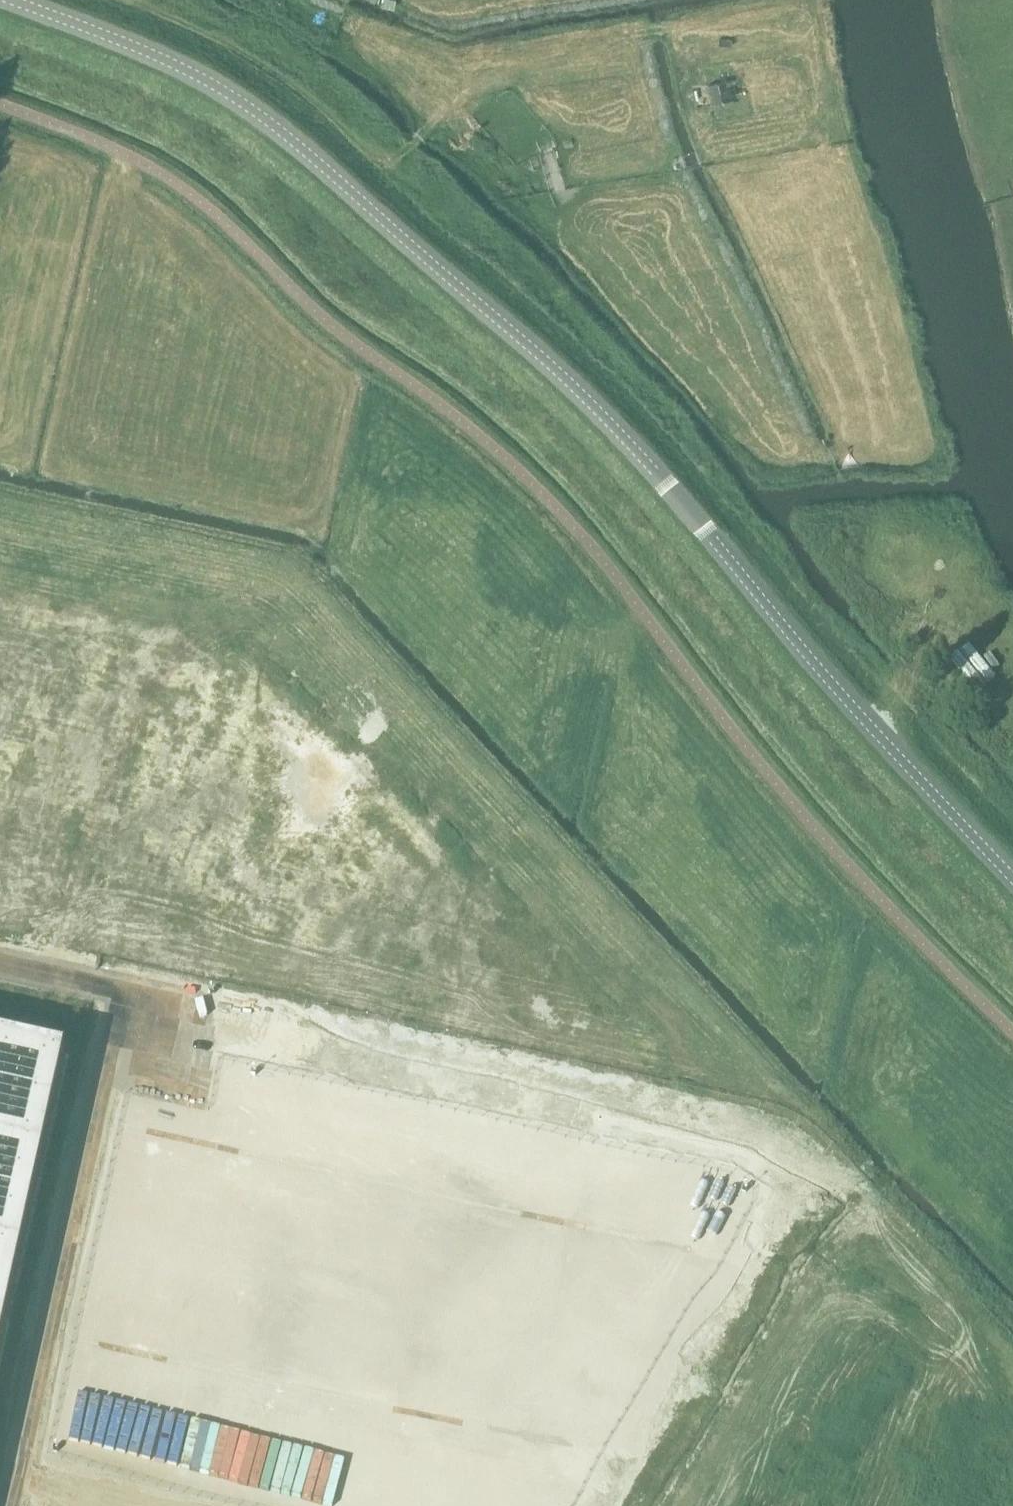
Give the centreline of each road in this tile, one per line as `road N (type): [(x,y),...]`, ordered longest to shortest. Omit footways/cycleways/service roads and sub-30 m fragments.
road 1 (tertiary): [(1012,878),(570,382),(294,141),(227,92),(13,0)]
road 2 (unclassified): [(1012,1359),(889,1238),(778,1263),(280,1147),(95,989),(0,969)]
road 3 (track): [(447,108),(398,155),(383,157),(260,60),(138,0)]
road 4 (track): [(872,728),(910,669),(964,631)]

